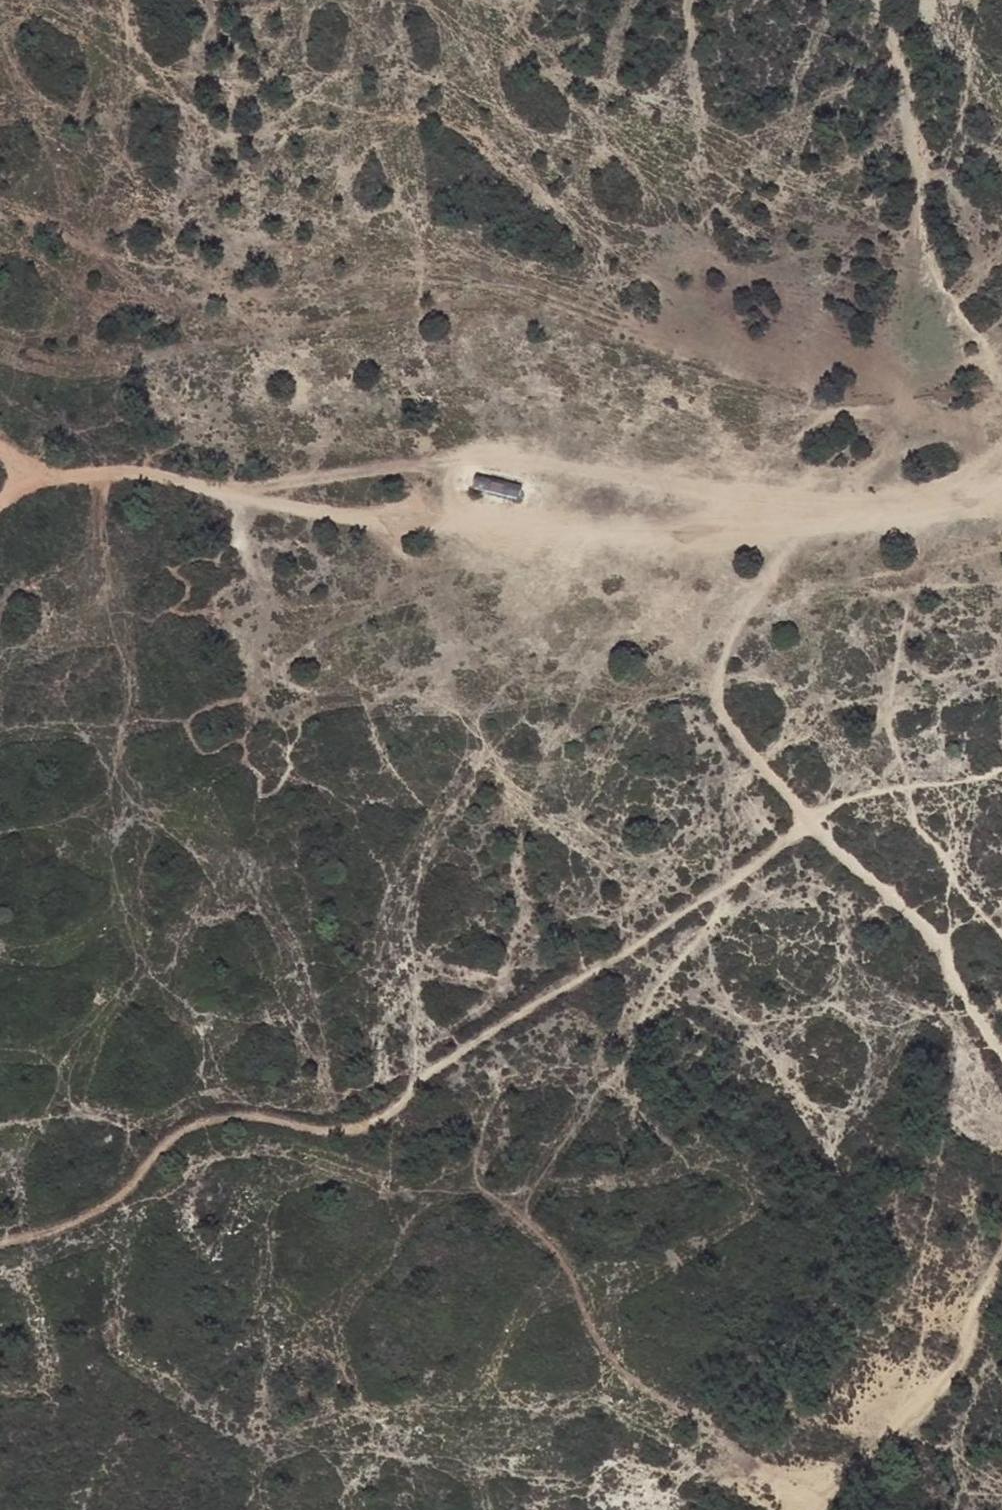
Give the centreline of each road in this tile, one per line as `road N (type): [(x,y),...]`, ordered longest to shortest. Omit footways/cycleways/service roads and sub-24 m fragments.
road 1 (track): [(931,505),(814,532),(689,535),(294,509),(137,476),(26,483),(0,502)]
road 2 (track): [(875,0),(921,179),(925,262),(1001,381)]

